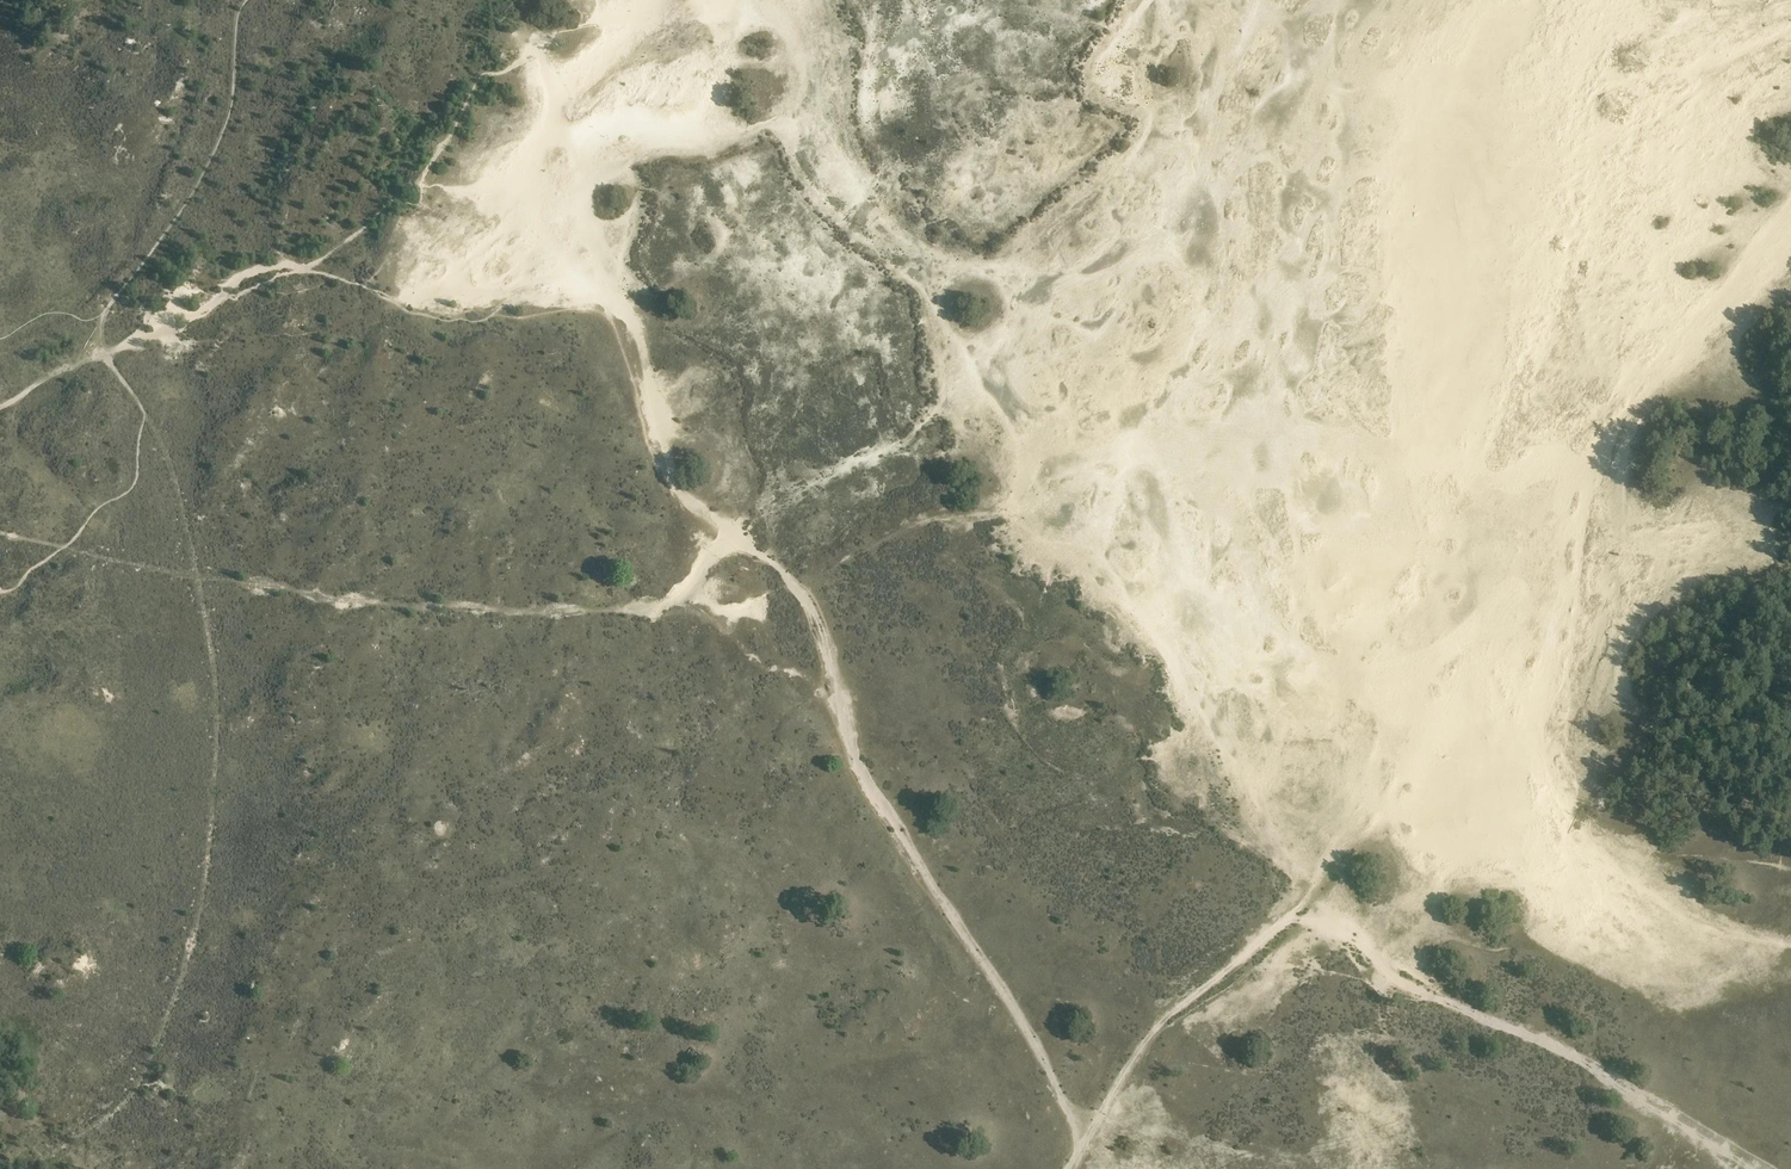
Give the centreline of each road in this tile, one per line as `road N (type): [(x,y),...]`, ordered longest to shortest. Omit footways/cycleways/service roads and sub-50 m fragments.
road 1 (track): [(1746,1168),(1576,1055),(1405,980),(1314,916),(1256,951),(1150,1037),(1079,1153)]
road 2 (track): [(737,541),(780,566),(811,607),(857,764),(1035,1043),(1079,1153)]

